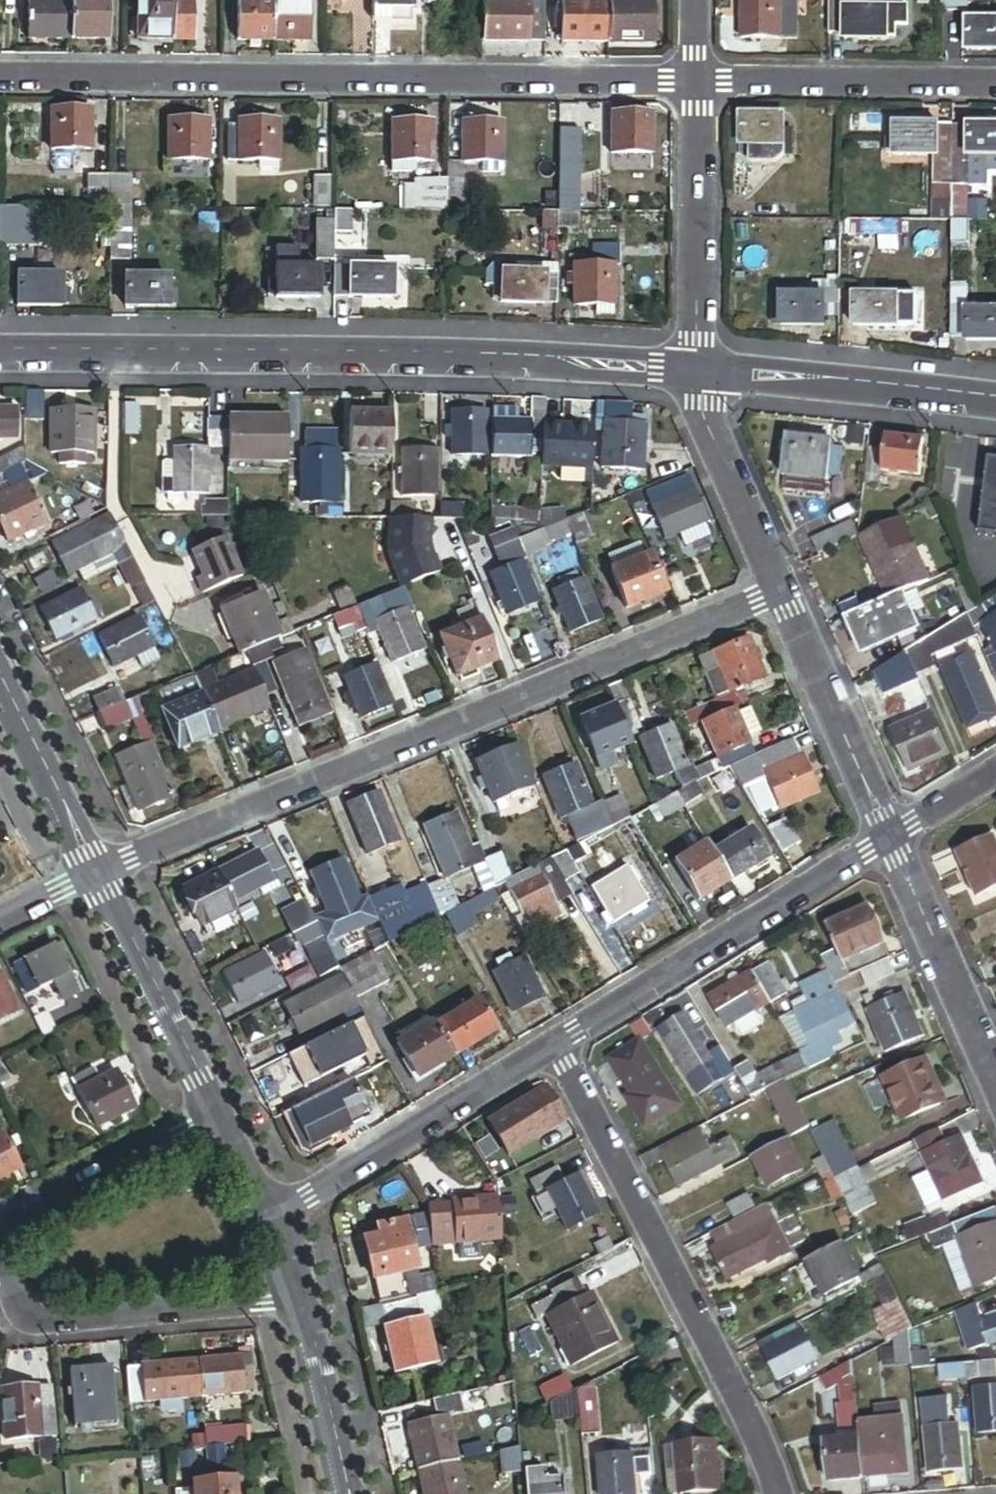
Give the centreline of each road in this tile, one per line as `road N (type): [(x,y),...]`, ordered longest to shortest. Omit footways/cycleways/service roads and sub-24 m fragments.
road 1 (residential): [(779,593),(98,873)]
road 2 (tertiary): [(698,370),(404,358),(0,357)]
road 3 (residential): [(695,81),(0,77)]
road 4 (residential): [(218,1110),(19,1221),(2,1238),(1,1261),(19,1307),(30,1320),(55,1323),(301,1301)]
road 5 (residential): [(555,1046),(749,1417),(779,1493)]
road 6 (residential): [(890,838),(555,1046)]
road 7 (residential): [(555,1046),(278,1217)]
road 8 (residential): [(995,83),(695,81)]
road 9 (tertiary): [(995,404),(698,370)]
road 10 (residential): [(695,81),(698,370)]
road 11 (residential): [(779,593),(890,838)]
road 12 (residential): [(218,1110),(98,873)]
road 13 (residential): [(890,838),(995,1078)]
road 14 (residential): [(698,370),(702,411),(779,593)]
road 15 (residential): [(98,873),(0,673)]
road 16 (residential): [(350,1493),(301,1301)]
road 17 (residential): [(995,773),(890,838)]
road 18 (residential): [(278,1217),(218,1110)]

